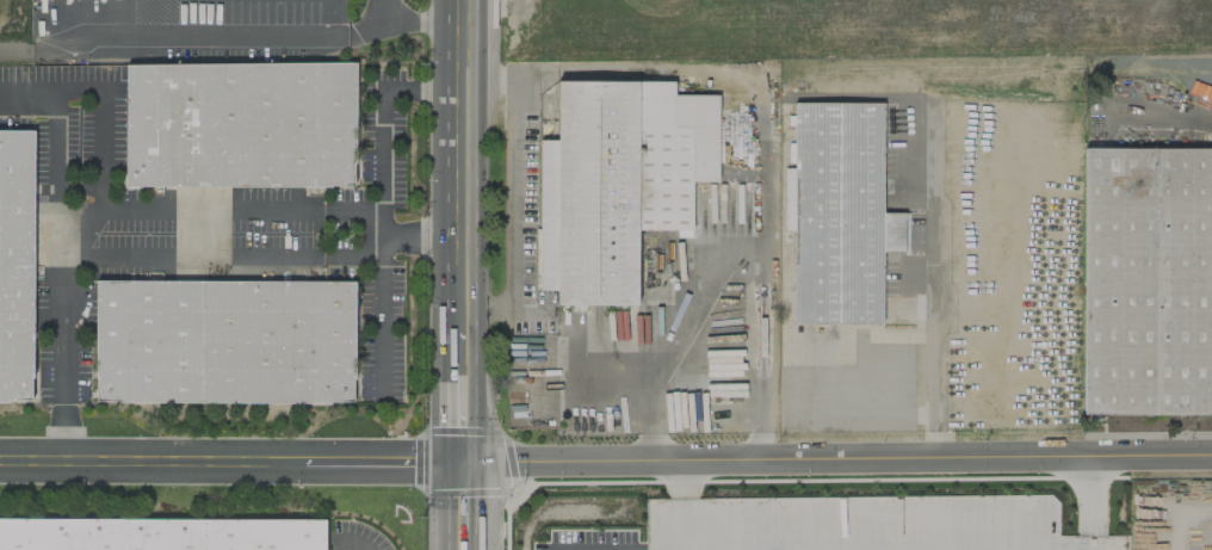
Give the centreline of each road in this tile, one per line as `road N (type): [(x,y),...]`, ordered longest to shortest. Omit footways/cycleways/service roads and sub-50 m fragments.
road 1 (residential): [(462,463),(1211,453)]
road 2 (residential): [(0,462),(462,463)]
road 3 (primary): [(462,0),(462,323)]
road 4 (primary): [(462,323),(462,463)]

